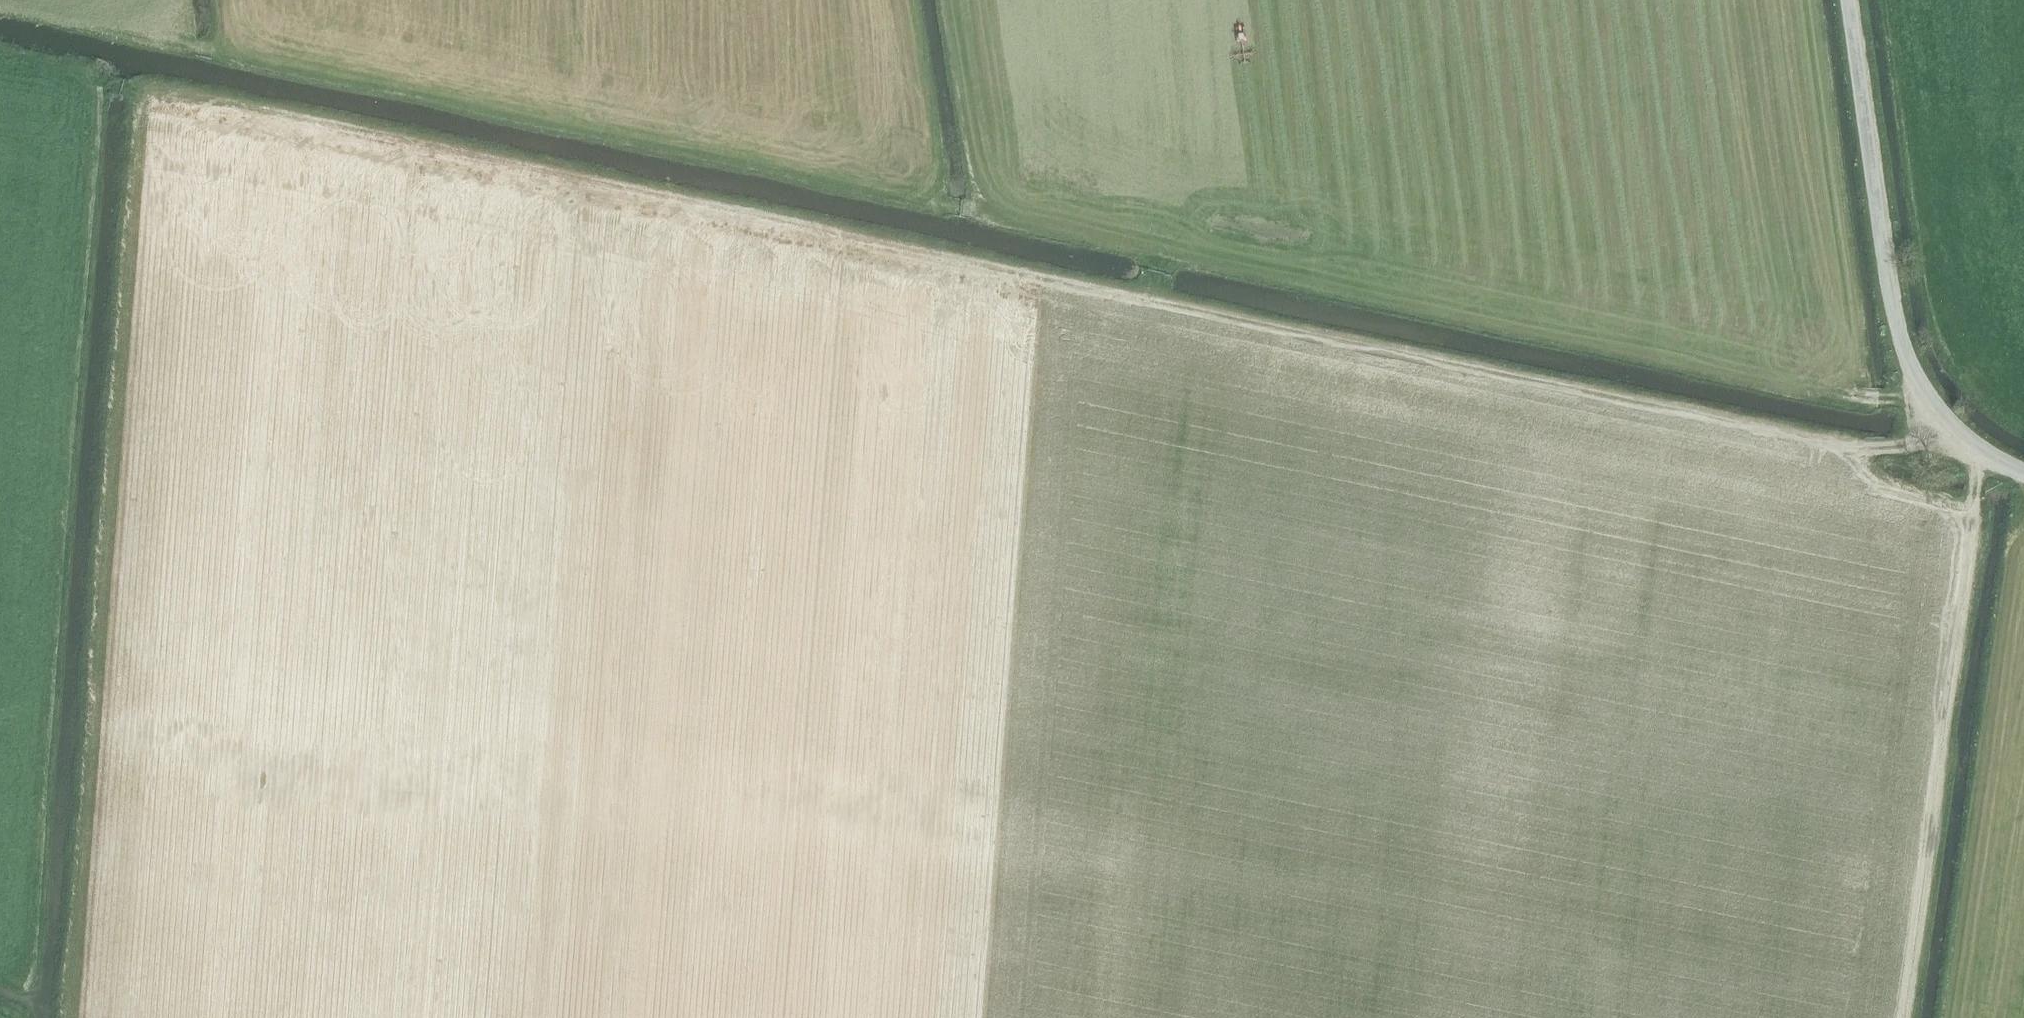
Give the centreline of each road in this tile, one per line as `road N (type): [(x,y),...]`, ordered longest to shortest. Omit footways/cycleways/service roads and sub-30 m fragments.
road 1 (tertiary): [(2023,473),(1946,419),(1905,352),(1849,0)]

